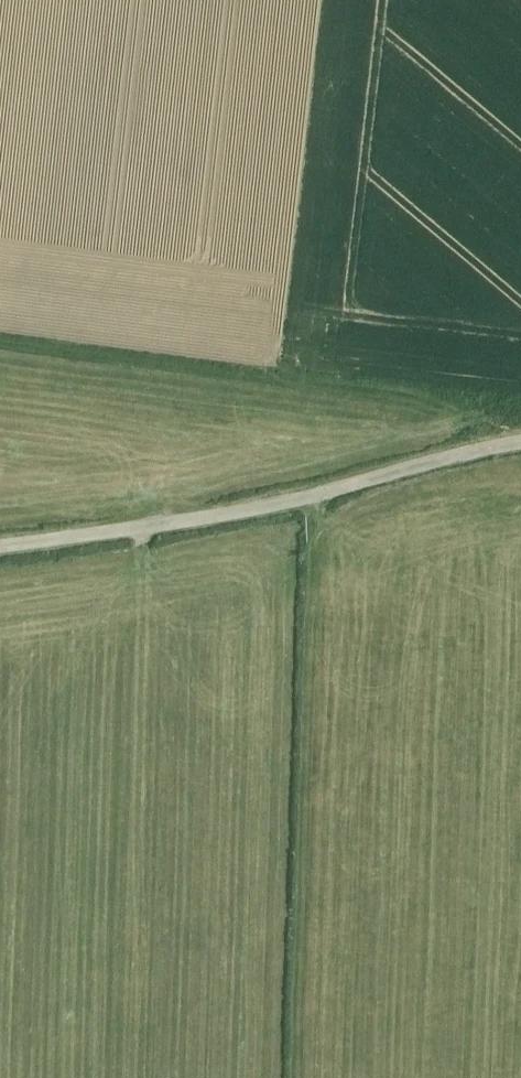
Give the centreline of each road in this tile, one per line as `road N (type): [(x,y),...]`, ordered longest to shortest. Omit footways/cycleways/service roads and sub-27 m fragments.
road 1 (track): [(520,445),(248,516),(0,551)]

